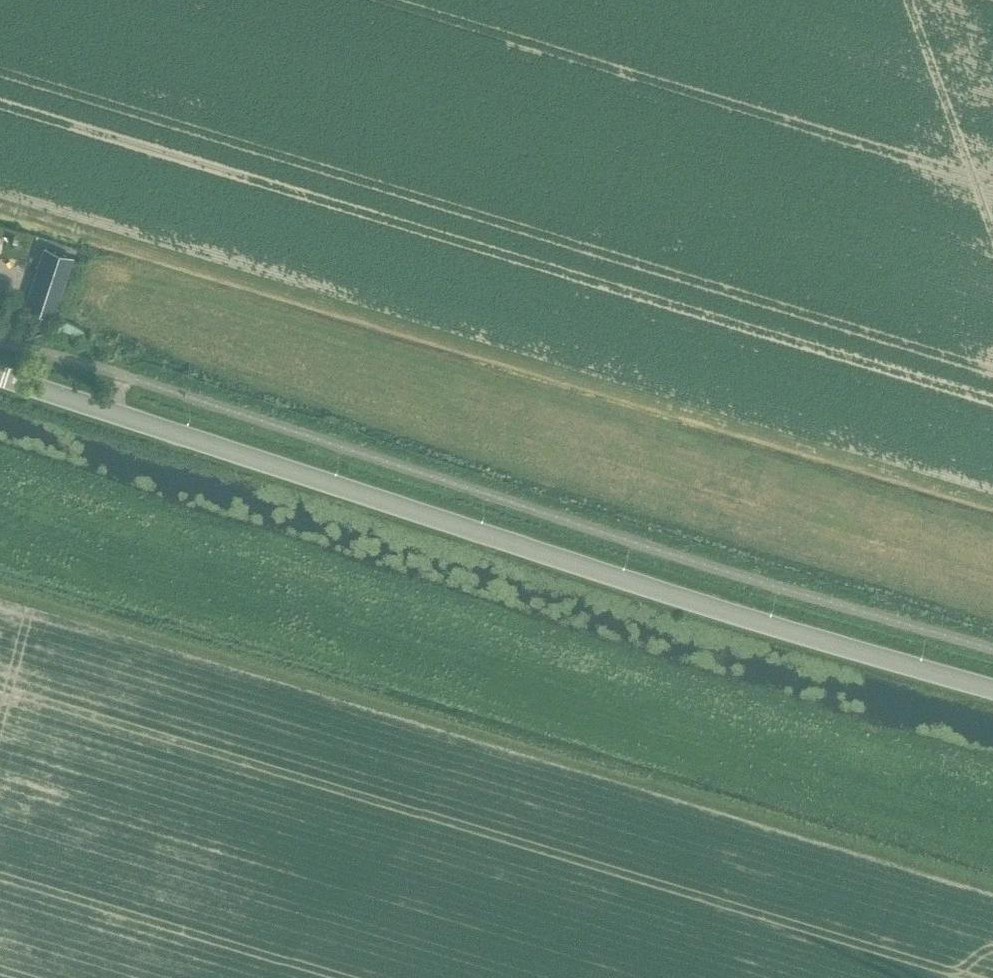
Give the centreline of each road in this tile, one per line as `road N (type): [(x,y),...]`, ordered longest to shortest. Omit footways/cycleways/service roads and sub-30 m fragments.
road 1 (tertiary): [(992,687),(768,624),(0,376)]

